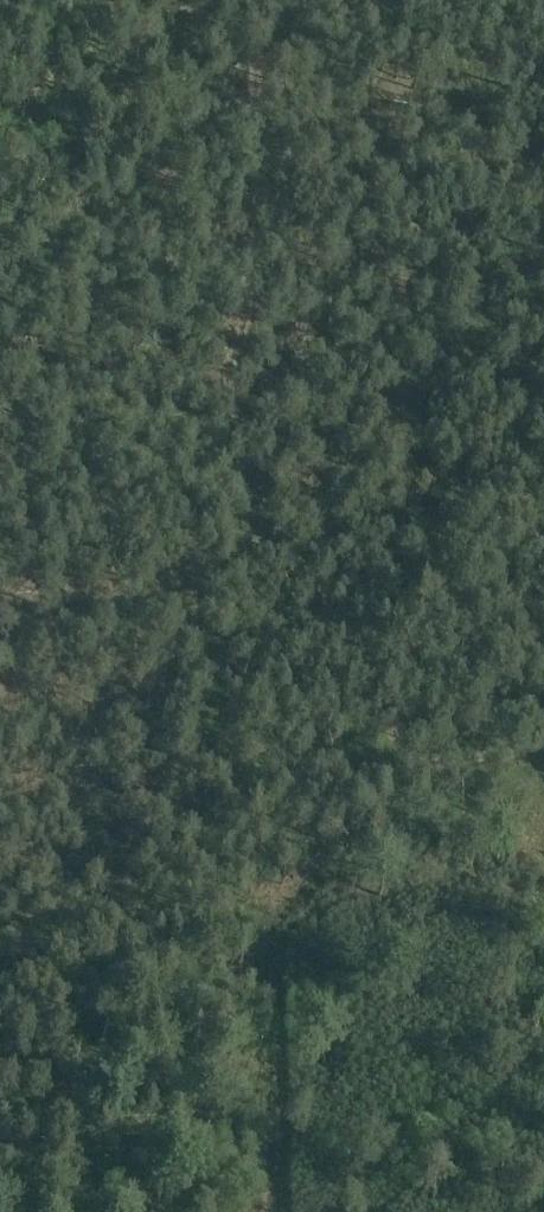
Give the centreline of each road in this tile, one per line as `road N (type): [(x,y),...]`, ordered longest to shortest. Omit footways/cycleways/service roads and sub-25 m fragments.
road 1 (track): [(257,0),(248,286),(231,394),(330,546),(336,643),(389,739),(450,767),(543,744)]

